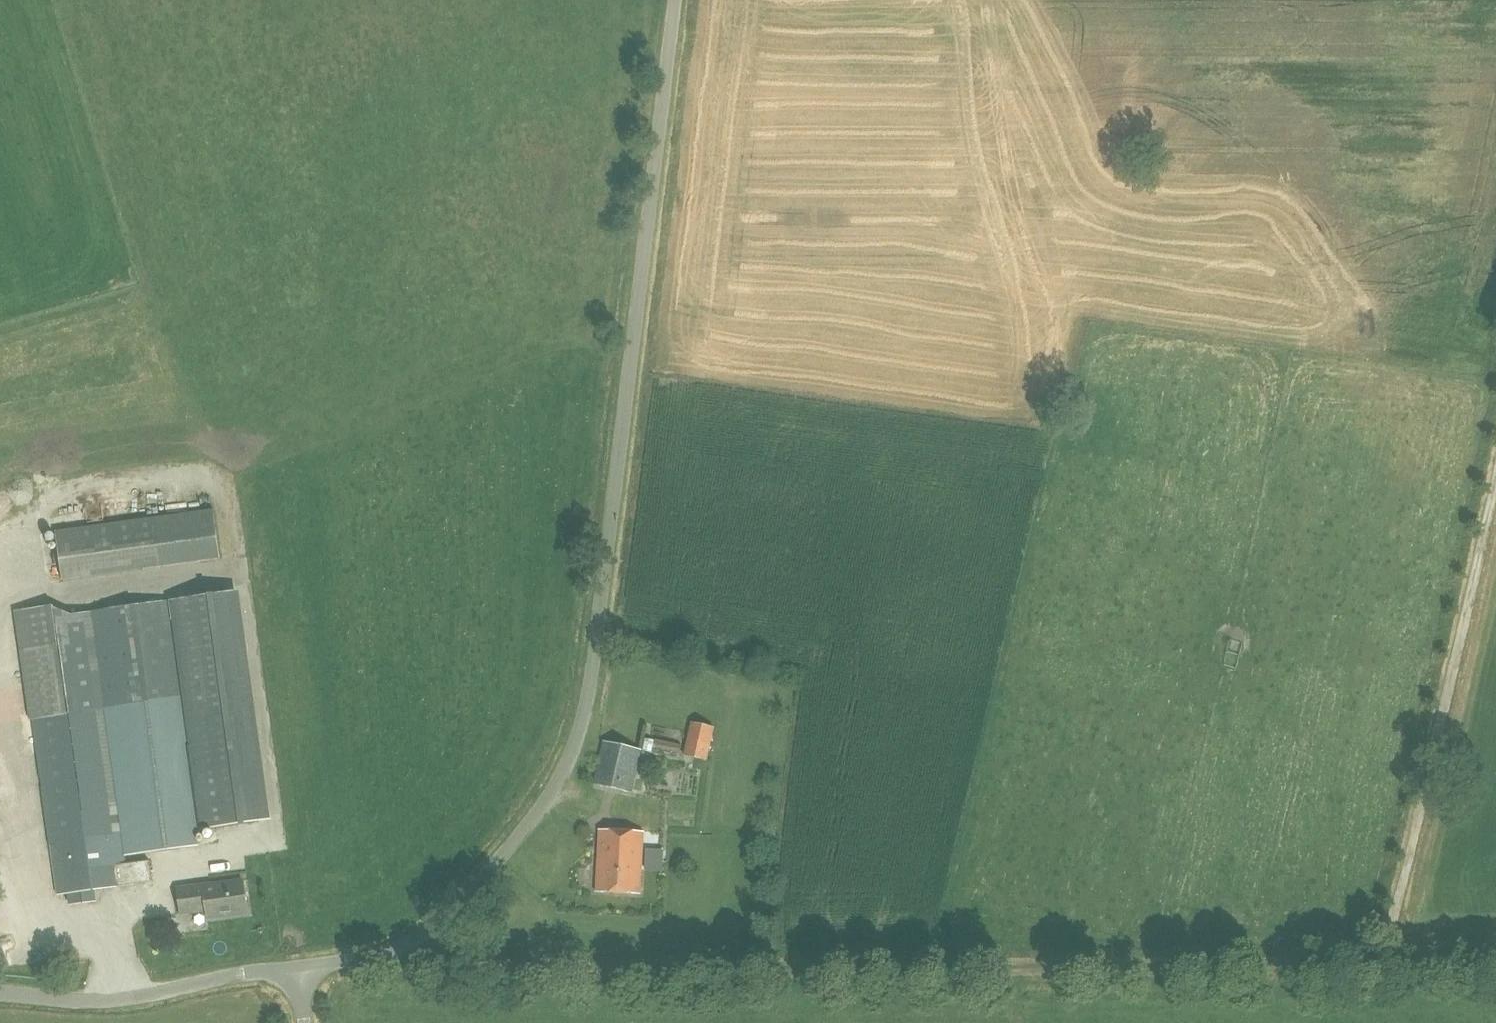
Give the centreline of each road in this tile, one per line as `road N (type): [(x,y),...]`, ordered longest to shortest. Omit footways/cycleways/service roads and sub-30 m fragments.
road 1 (unclassified): [(298,966),(376,954),(441,919),(518,838),(576,739),(677,0)]
road 2 (track): [(1495,966),(454,968),(376,954)]
road 3 (track): [(1381,967),(1495,477)]
road 4 (unclassified): [(0,993),(96,1002),(298,966)]

